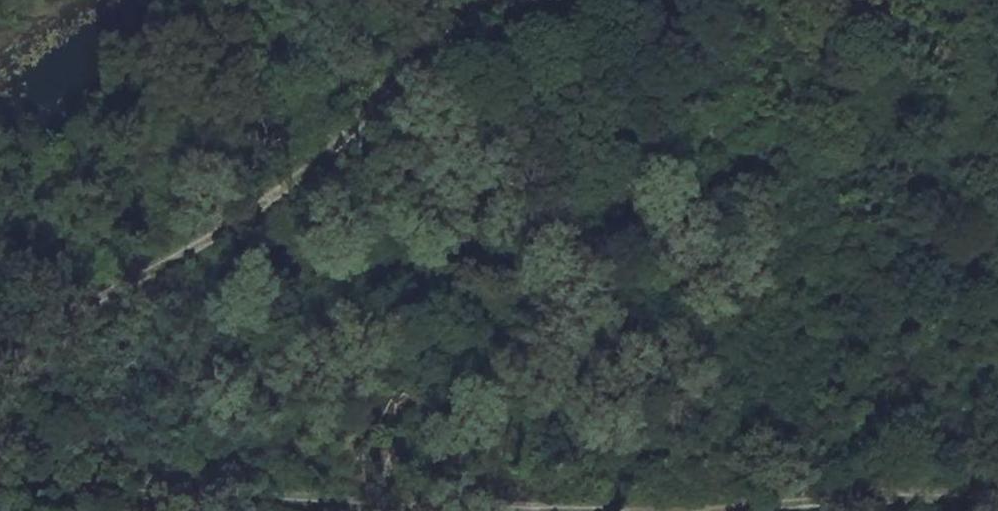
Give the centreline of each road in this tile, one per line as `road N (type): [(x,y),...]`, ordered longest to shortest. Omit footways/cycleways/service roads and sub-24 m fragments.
road 1 (track): [(0,367),(292,183),(516,0)]
road 2 (track): [(572,510),(0,469)]
road 3 (track): [(997,509),(927,490),(749,510)]

